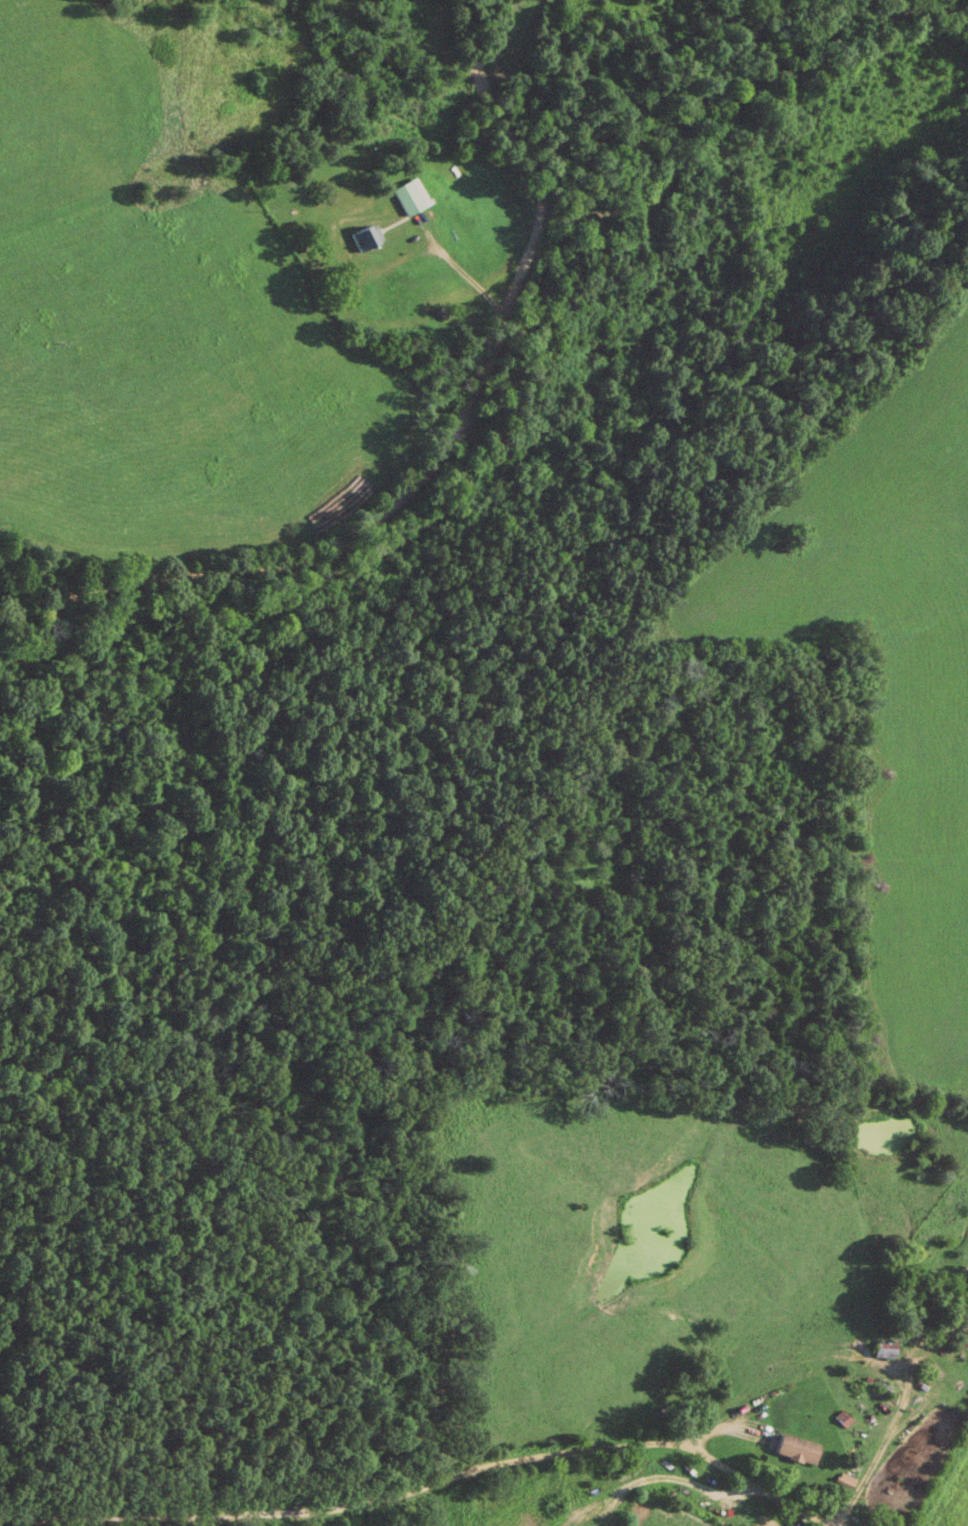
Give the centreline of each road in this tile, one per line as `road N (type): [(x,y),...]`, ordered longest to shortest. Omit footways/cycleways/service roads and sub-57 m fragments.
road 1 (residential): [(0,605),(157,570),(323,551),(425,472),(464,423),(540,220),(531,174),(488,91),(467,0)]
road 2 (residential): [(0,1515),(199,1519),(386,1500),(495,1460),(665,1439),(690,1445),(835,1525)]
road 3 (residential): [(967,1272),(915,1352),(886,1443),(843,1525)]

